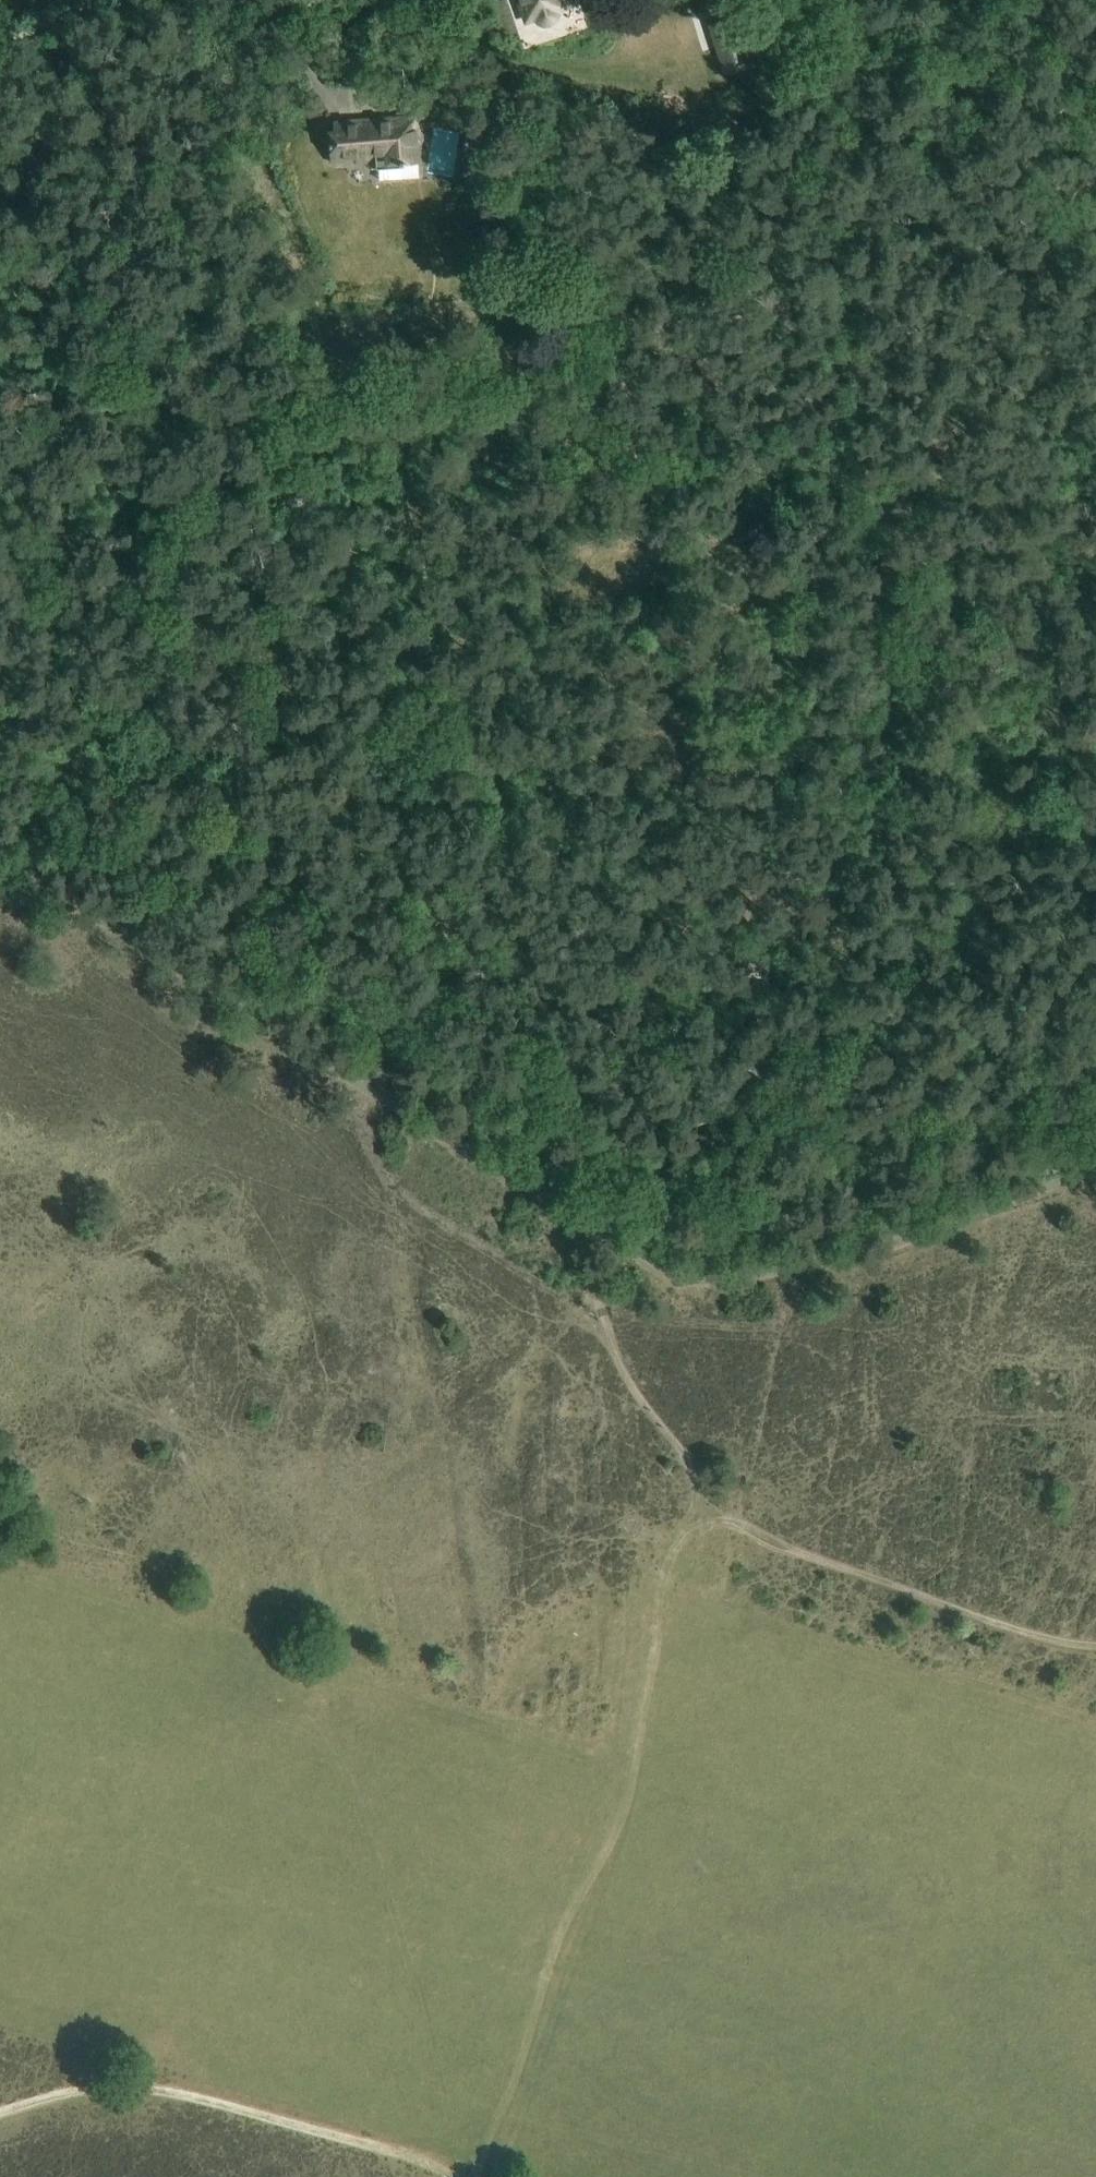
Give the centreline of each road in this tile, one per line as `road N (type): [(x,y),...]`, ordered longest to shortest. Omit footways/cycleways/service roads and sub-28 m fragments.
road 1 (track): [(743,1522),(637,1397),(591,1284),(566,1184),(536,1140),(0,810)]
road 2 (track): [(479,2176),(522,2068),(559,1935),(633,1781),(666,1561),(691,1526),(743,1522)]
road 3 (track): [(450,2176),(147,2088),(67,2094),(0,2113)]
road 4 (track): [(1095,1647),(1052,1641),(796,1553),(743,1522)]

